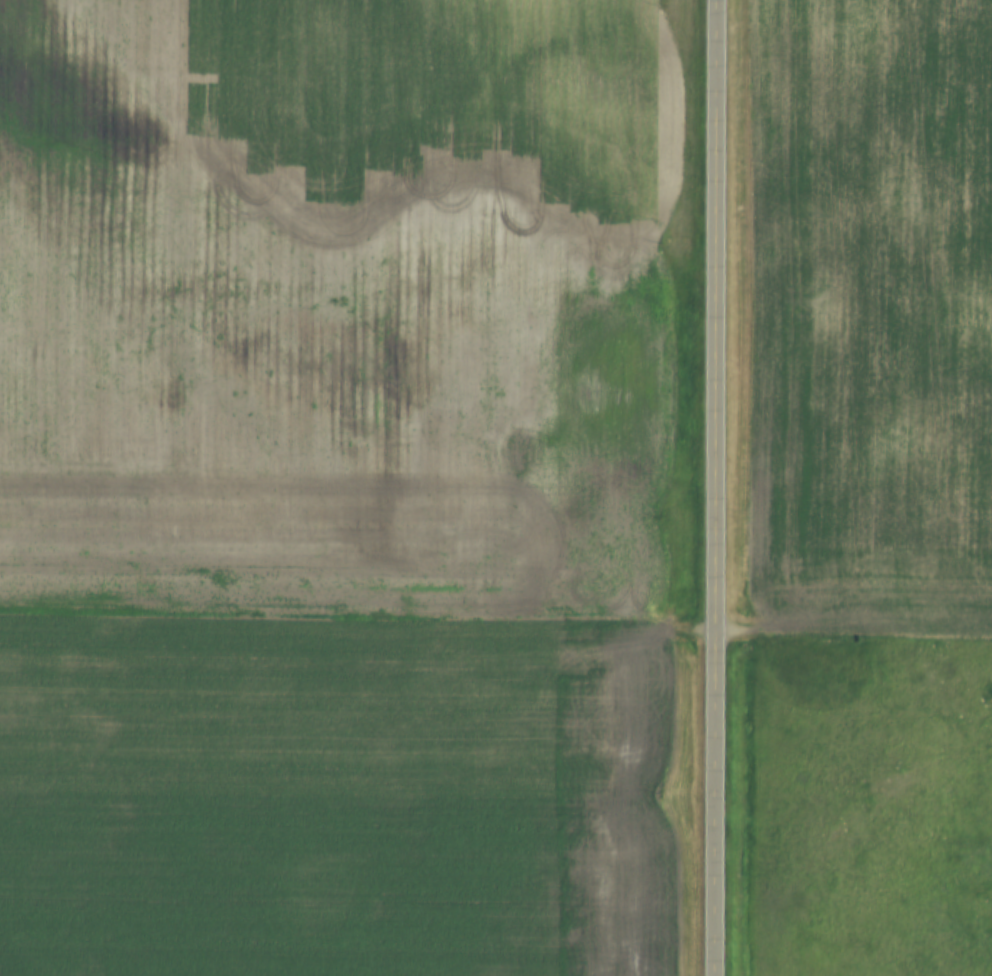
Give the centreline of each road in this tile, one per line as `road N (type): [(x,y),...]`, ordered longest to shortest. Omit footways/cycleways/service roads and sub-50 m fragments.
road 1 (tertiary): [(723,975),(727,0)]

